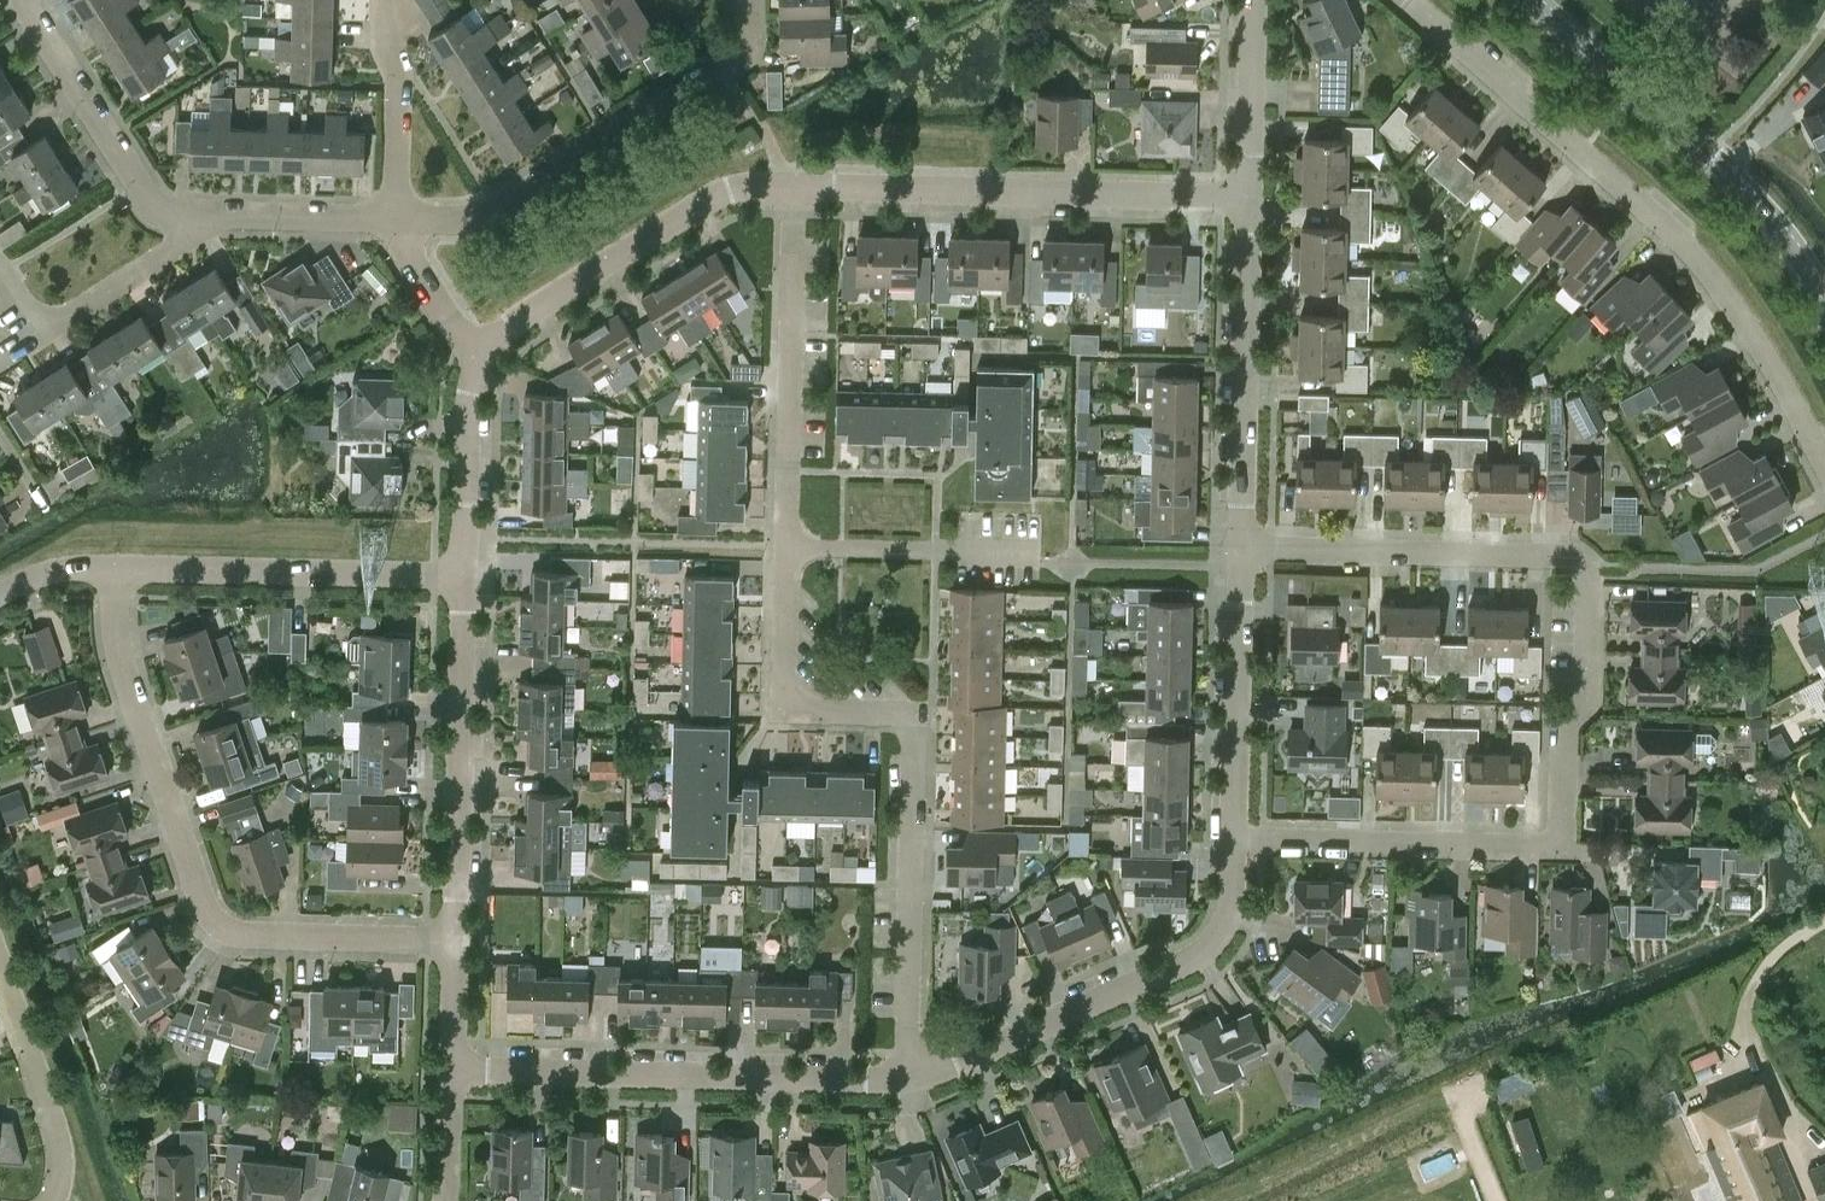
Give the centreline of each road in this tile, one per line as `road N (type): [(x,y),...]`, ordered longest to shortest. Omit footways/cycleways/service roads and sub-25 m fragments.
road 1 (residential): [(911,1082),(910,718),(811,710),(786,685),(795,186)]
road 2 (residential): [(1234,843),(1537,847),(1556,834),(1561,728),(1587,702),(1591,576),(1567,551),(1235,544)]
road 3 (residential): [(1411,0),(1720,285),(1824,464)]
road 4 (residential): [(451,942),(232,934),(207,906),(157,769),(115,635),(117,569)]
road 5 (residential): [(911,1082),(451,1072)]
road 6 (residential): [(795,186),(1246,195)]
road 7 (residential): [(1234,843),(1231,901),(1205,949),(911,1082)]
road 8 (tertiary): [(1824,294),(1768,213),(1537,0)]
road 9 (residential): [(723,72),(489,210),(393,218)]
road 10 (residential): [(479,356),(684,207),(795,186)]
road 11 (residential): [(451,942),(464,578)]
road 12 (residential): [(1246,195),(1235,544)]
road 13 (residential): [(464,578),(117,569)]
road 14 (residential): [(212,215),(149,202),(22,0)]
road 15 (residential): [(1235,544),(1234,843)]
road 16 (residential): [(58,1200),(66,1155),(0,961)]
road 17 (residential): [(24,345),(212,215)]
road 18 (residential): [(464,578),(469,396),(479,356)]
road 19 (residential): [(381,0),(398,85),(393,218)]
road 20 (residential): [(1255,0),(1246,195)]
road 21 (residential): [(393,218),(212,215)]
road 22 (residential): [(479,356),(393,218)]
road 23 (residential): [(451,1072),(451,942)]
road 24 (residential): [(444,1200),(451,1072)]
road 25 (residential): [(117,569),(35,578),(0,598)]

